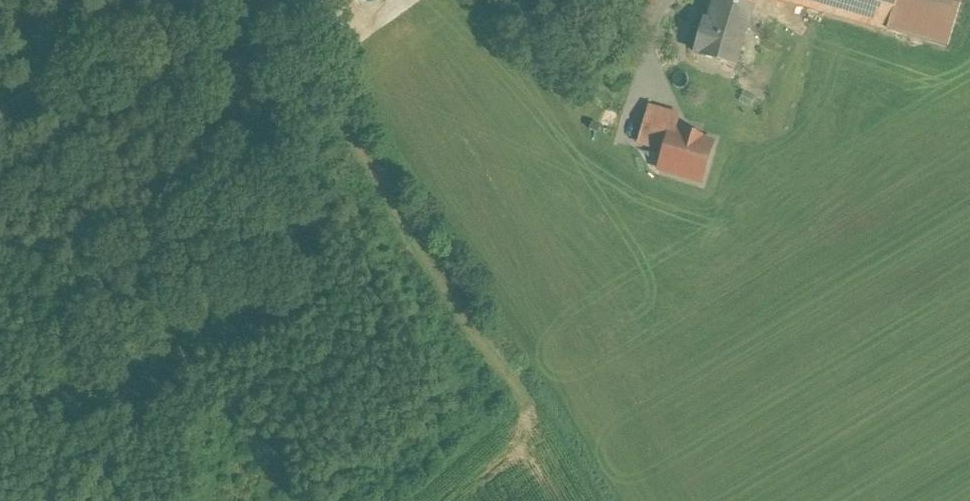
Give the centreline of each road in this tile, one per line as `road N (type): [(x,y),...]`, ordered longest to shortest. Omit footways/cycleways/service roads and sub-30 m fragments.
road 1 (unclassified): [(0,106),(142,0)]

